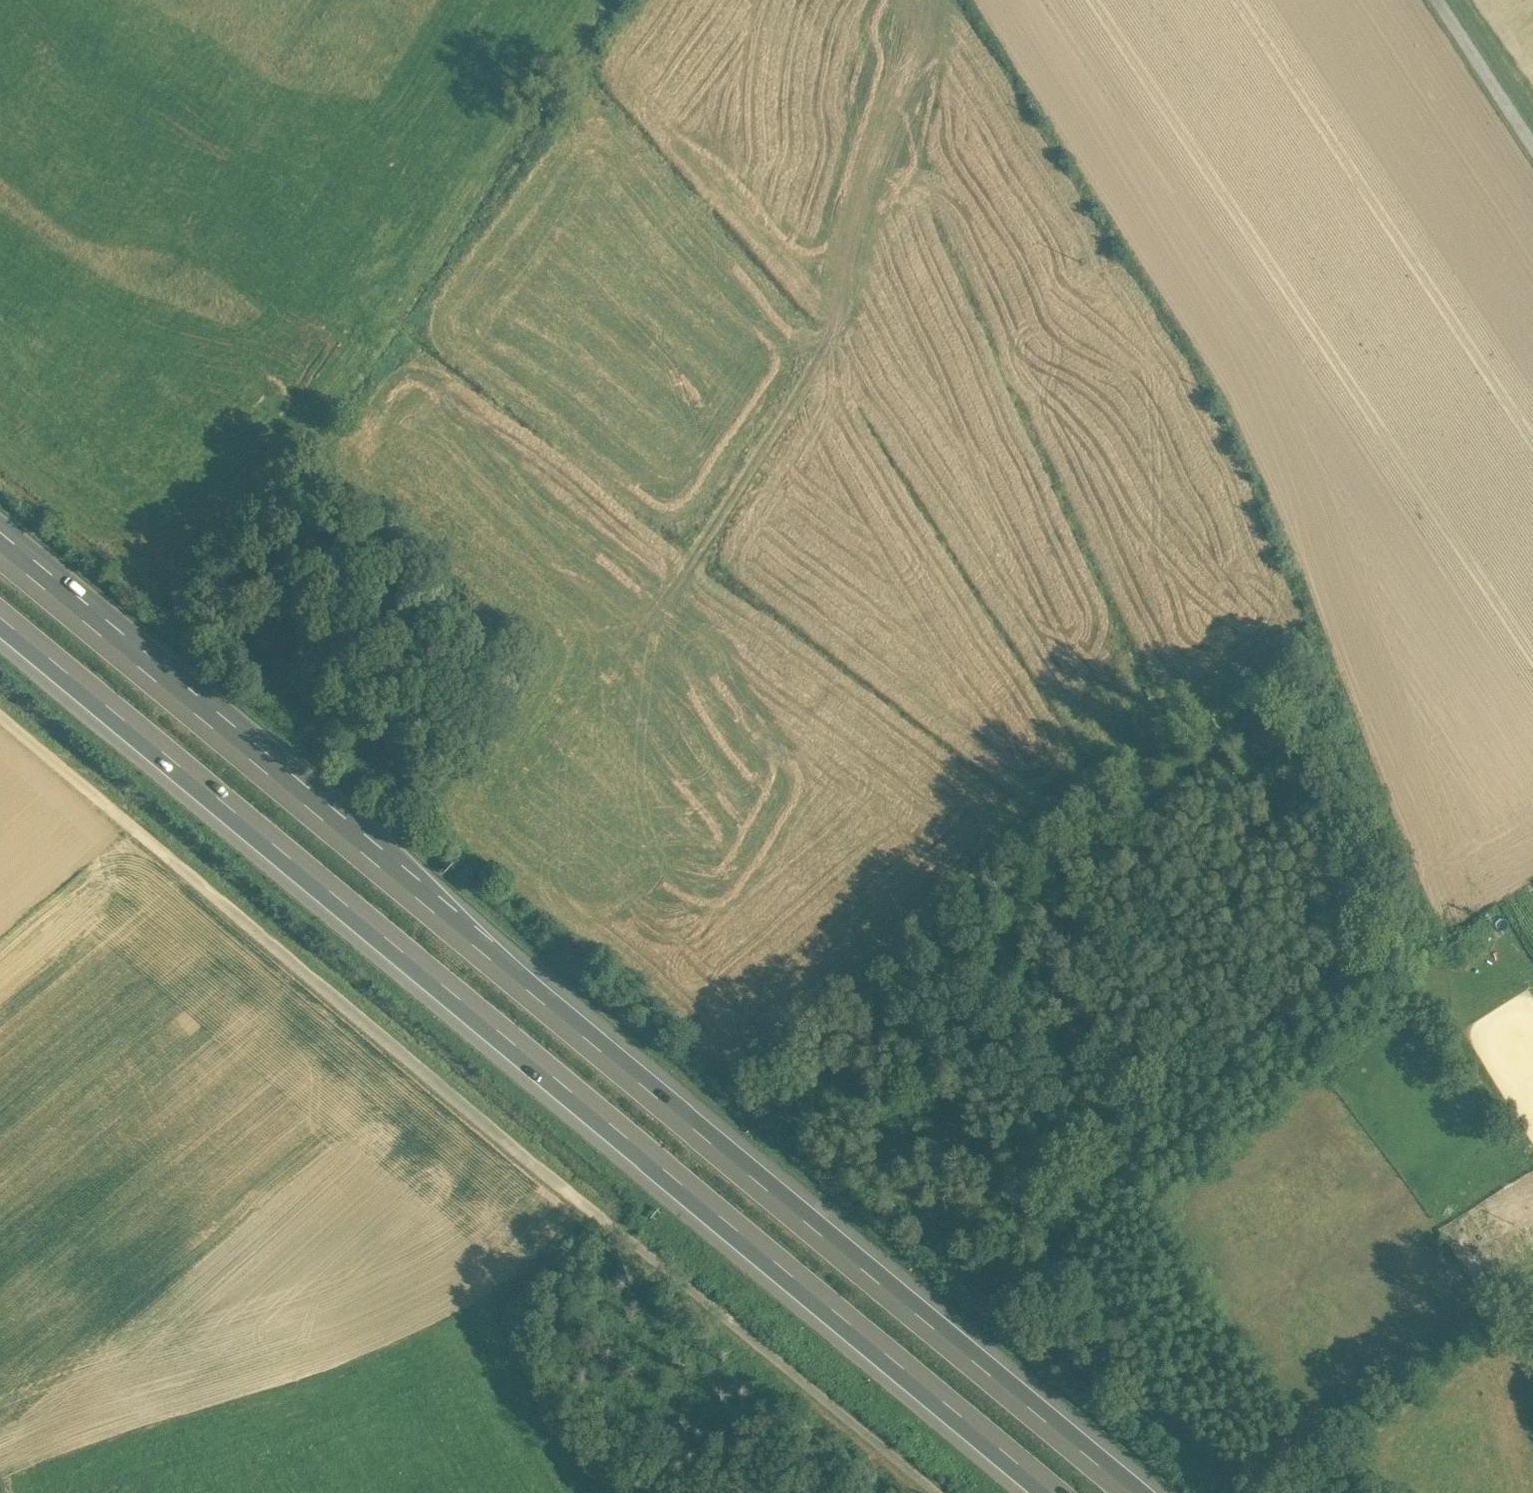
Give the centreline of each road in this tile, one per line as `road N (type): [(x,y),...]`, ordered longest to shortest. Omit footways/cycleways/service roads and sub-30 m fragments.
road 1 (motorway): [(1141,1492),(0,548)]
road 2 (motorway): [(0,610),(1067,1492)]
road 3 (track): [(949,1492),(852,1407),(606,1222),(0,706)]
road 4 (track): [(1532,143),(1438,0)]

